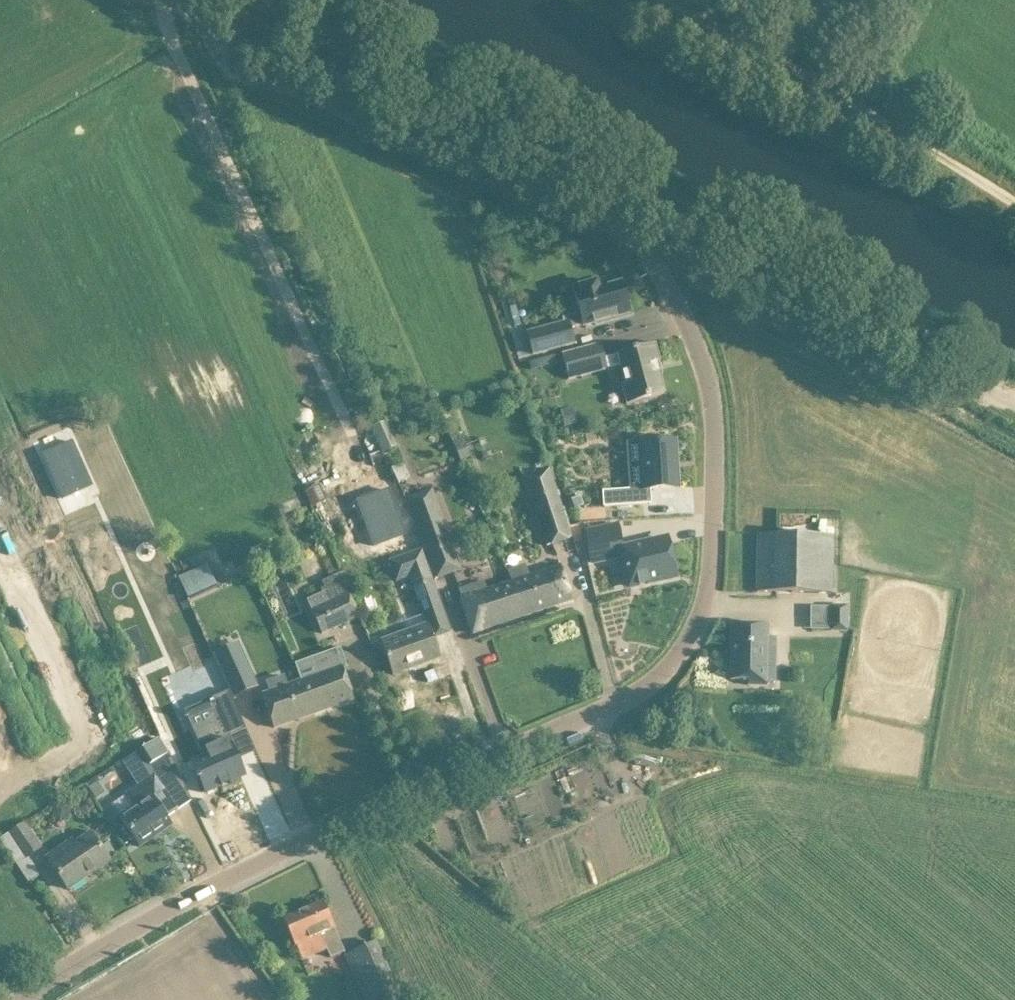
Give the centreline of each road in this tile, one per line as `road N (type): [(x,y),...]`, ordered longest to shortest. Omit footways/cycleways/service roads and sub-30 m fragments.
road 1 (unclassified): [(21,999),(100,948),(299,843),(643,690),(678,656),(699,620),(711,570),(715,427),(696,345),(646,253)]
road 2 (track): [(657,0),(1014,209)]
road 3 (unclassified): [(611,188),(265,0)]
road 4 (unclassified): [(1014,402),(675,222)]

